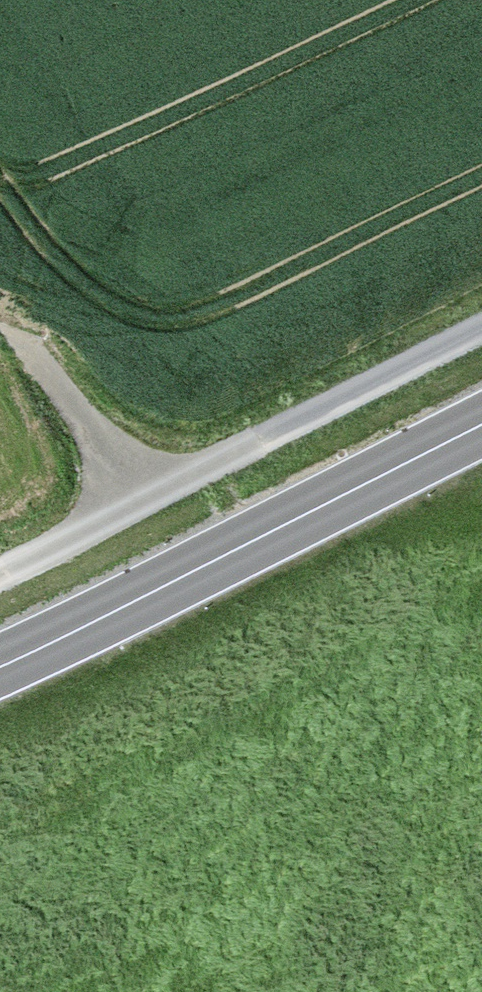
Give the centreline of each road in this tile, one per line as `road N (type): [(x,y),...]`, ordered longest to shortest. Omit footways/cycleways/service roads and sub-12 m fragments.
road 1 (track): [(481,327),(0,572)]
road 2 (secondary): [(0,663),(481,425)]
road 3 (track): [(132,503),(15,328)]

